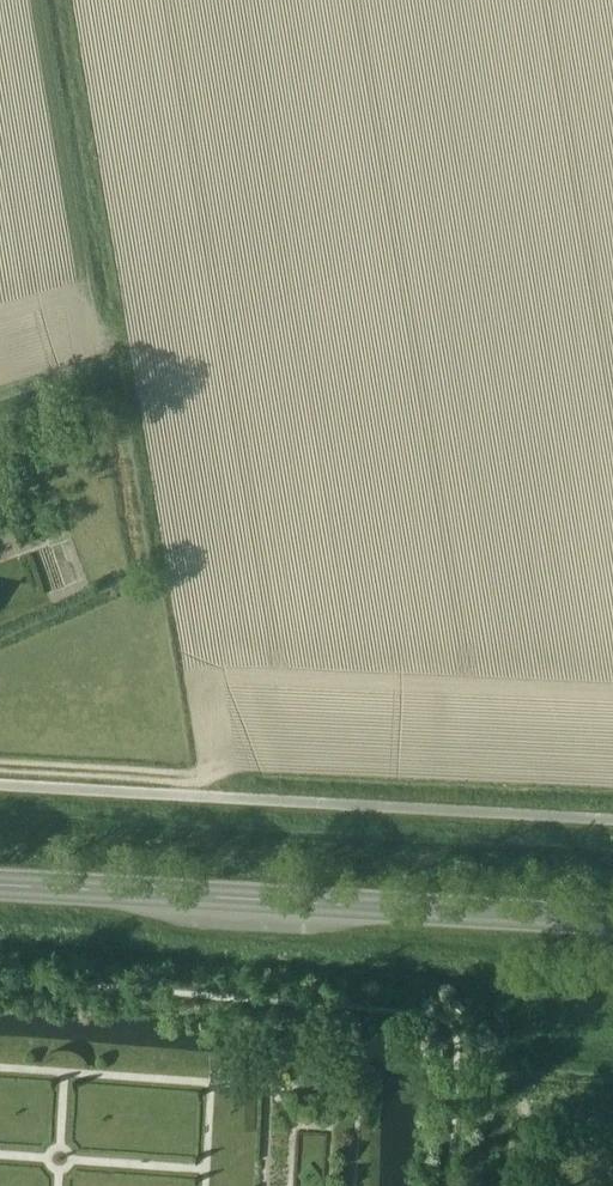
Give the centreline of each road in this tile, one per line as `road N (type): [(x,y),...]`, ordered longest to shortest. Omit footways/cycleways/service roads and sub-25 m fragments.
road 1 (primary): [(0,884),(612,919)]

